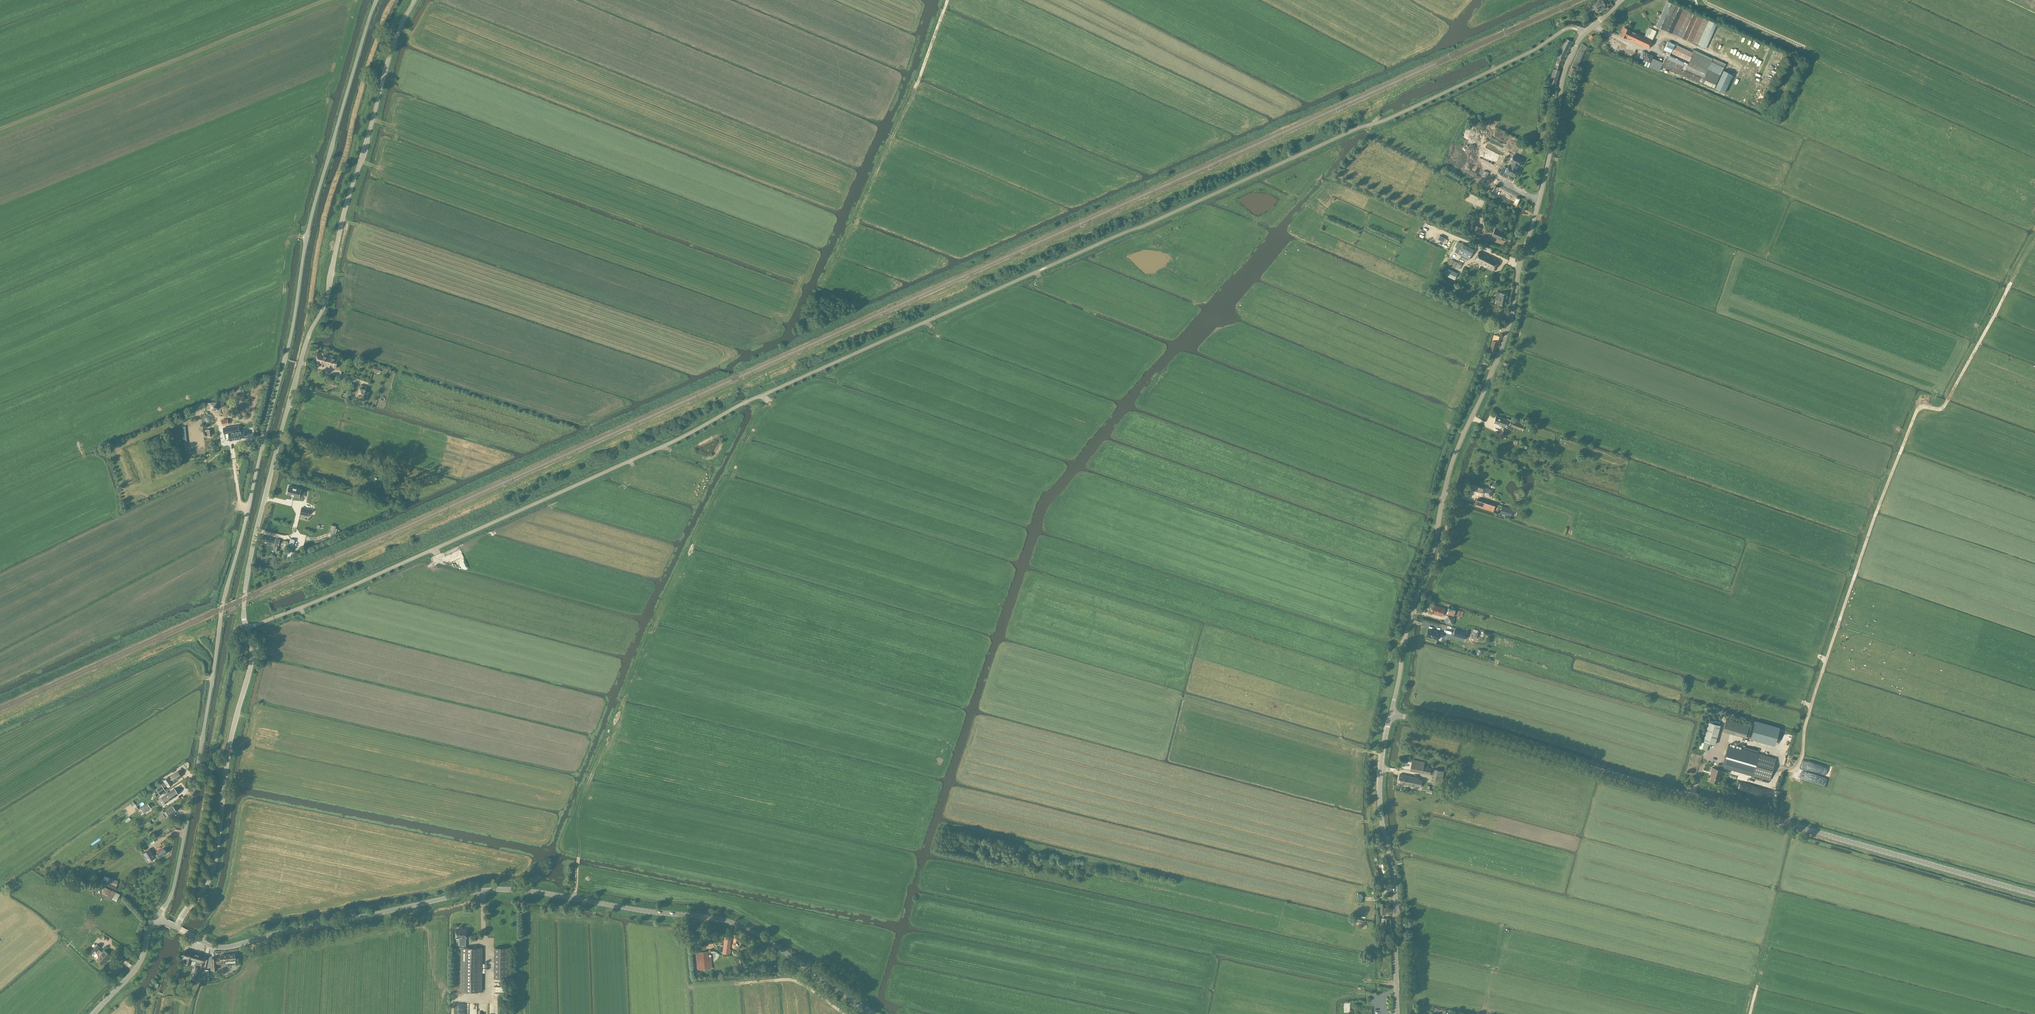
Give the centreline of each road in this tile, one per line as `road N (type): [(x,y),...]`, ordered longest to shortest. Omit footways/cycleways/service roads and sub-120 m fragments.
road 1 (unclassified): [(156,919),(173,888),(221,609),(285,359),(305,244),(376,0)]
road 2 (unclassified): [(246,628),(605,472),(1036,271)]
road 3 (unclassified): [(874,1013),(730,922),(529,891),(482,891),(228,947),(176,927)]
road 4 (unclassified): [(1391,714),(1451,466),(1500,352),(1565,72),(1589,30)]
road 5 (unclassified): [(2034,894),(1391,714)]
road 6 (unclassified): [(246,628),(247,575),(299,357),(327,301),(389,58),(414,0)]
road 7 (track): [(1803,754),(1826,660),(1917,410),(1949,400),(2011,282)]
road 8 (unclassified): [(176,927),(214,859),(228,746),(252,659),(246,628)]
road 9 (unclassified): [(1397,1013),(1395,882),(1380,786),(1391,714)]
road 10 (track): [(846,1013),(790,980),(690,987)]

